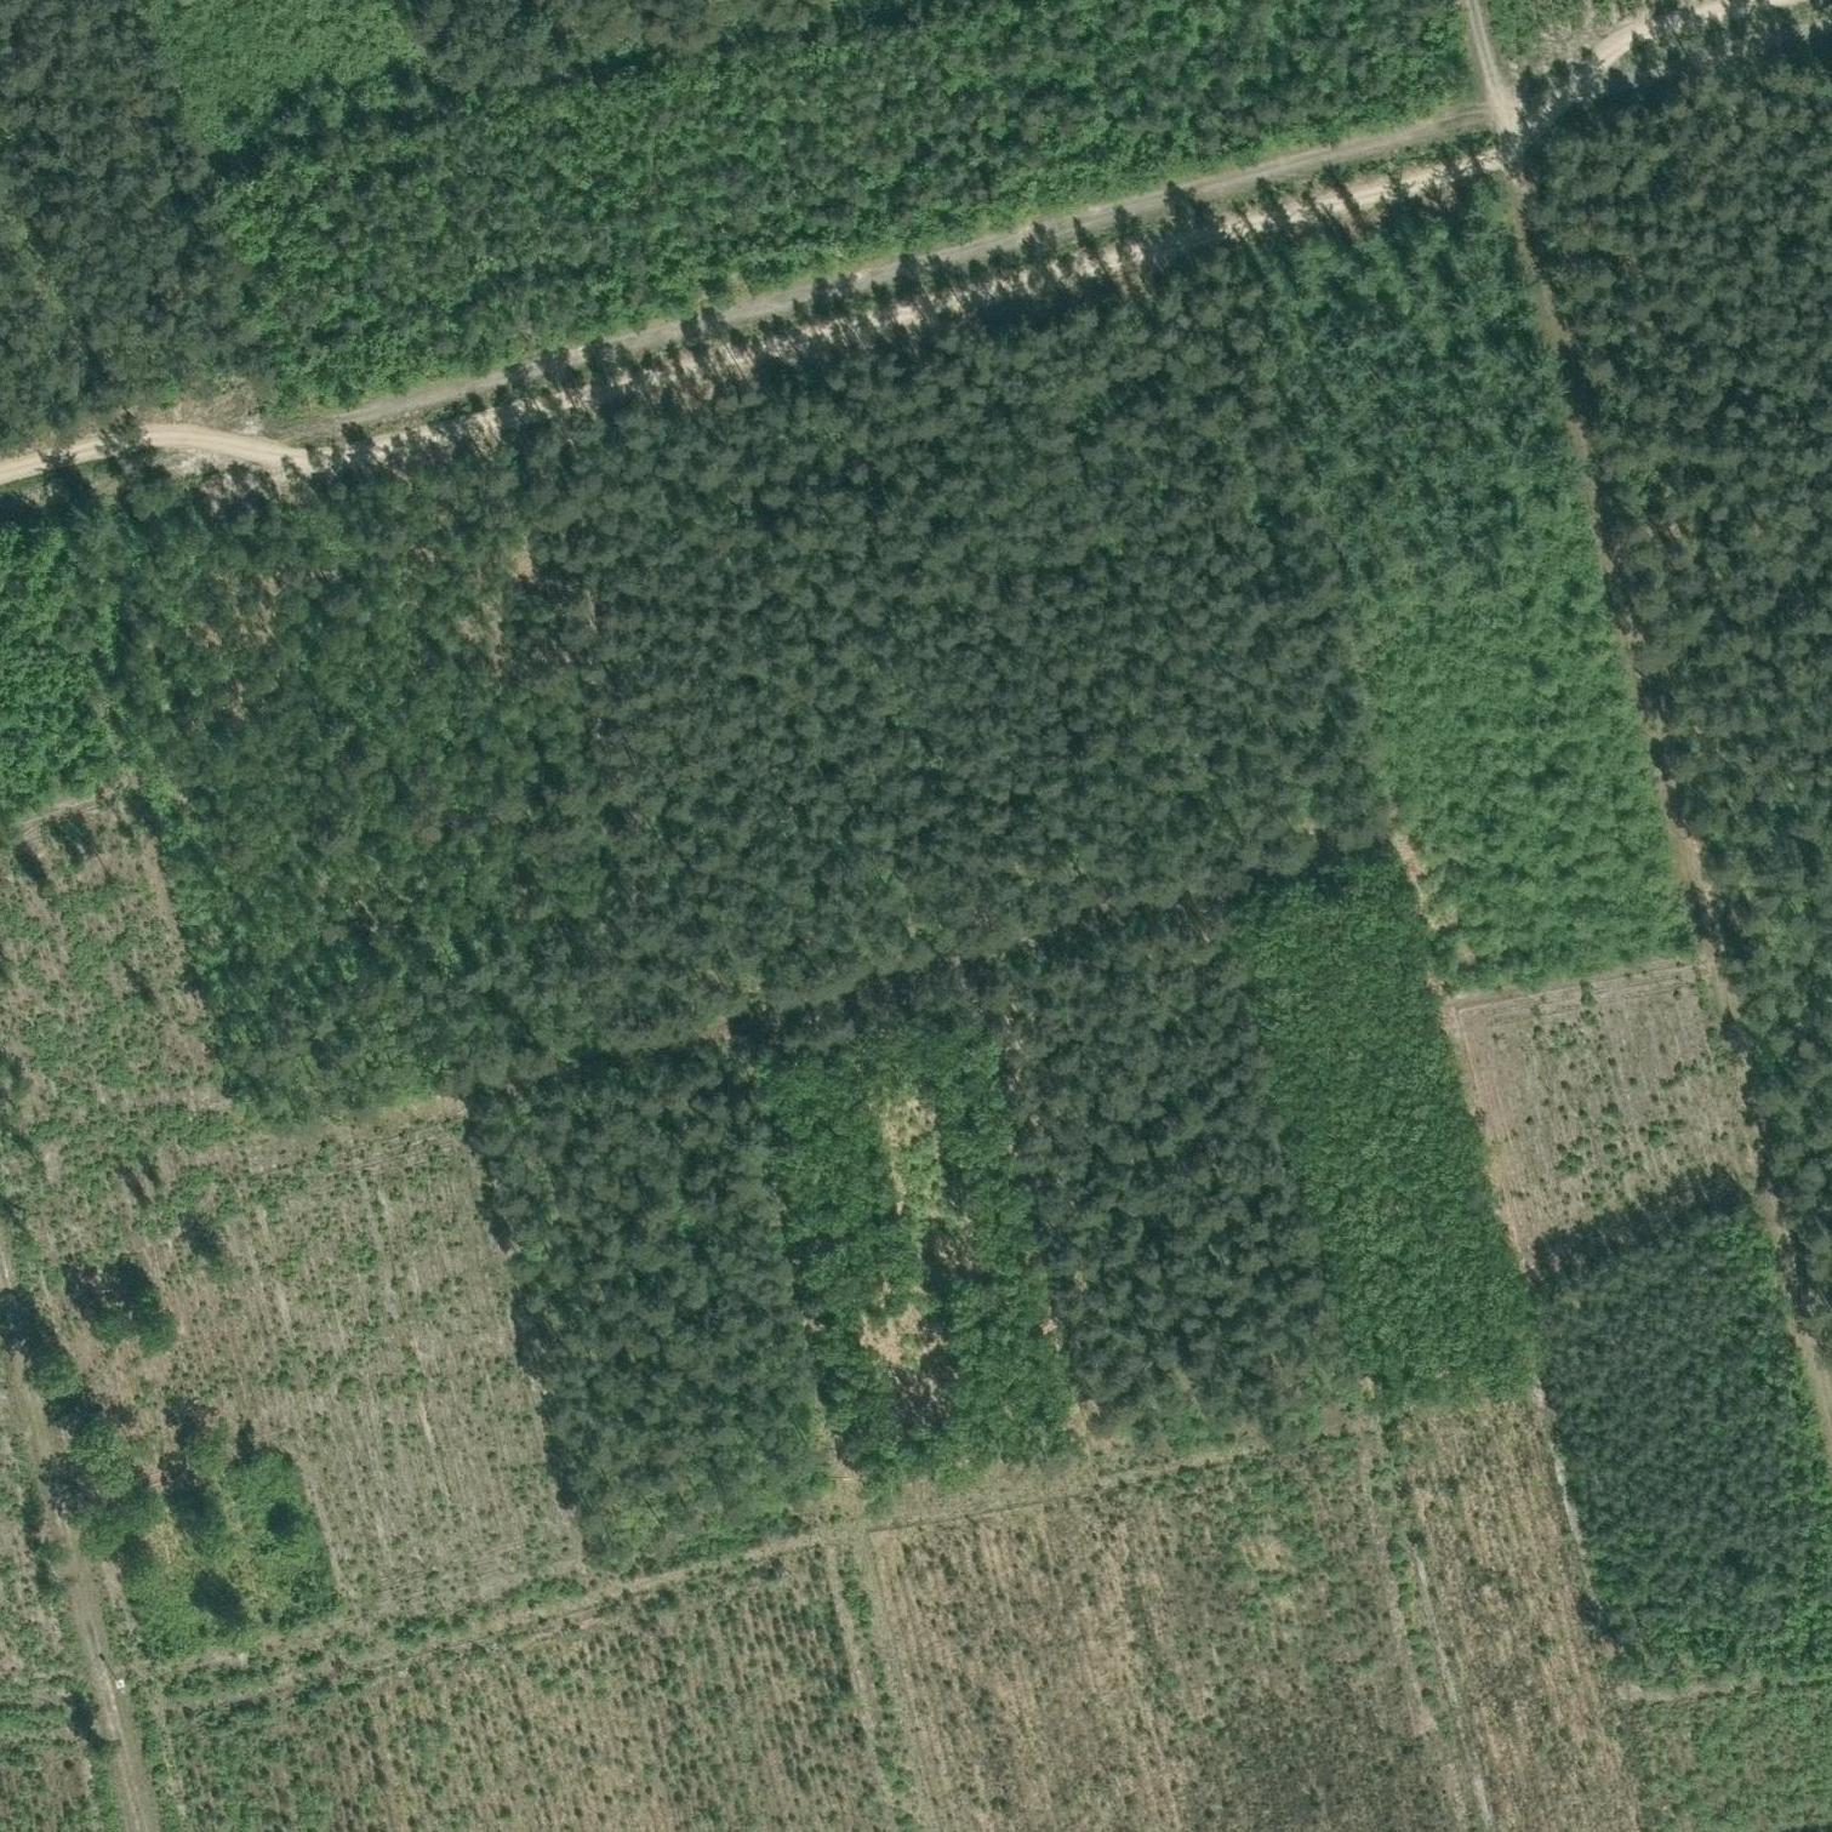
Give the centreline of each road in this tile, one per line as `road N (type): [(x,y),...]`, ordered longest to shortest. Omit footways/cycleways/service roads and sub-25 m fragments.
road 1 (track): [(1496,0),(1831,1350)]
road 2 (track): [(147,1831),(0,1246)]

